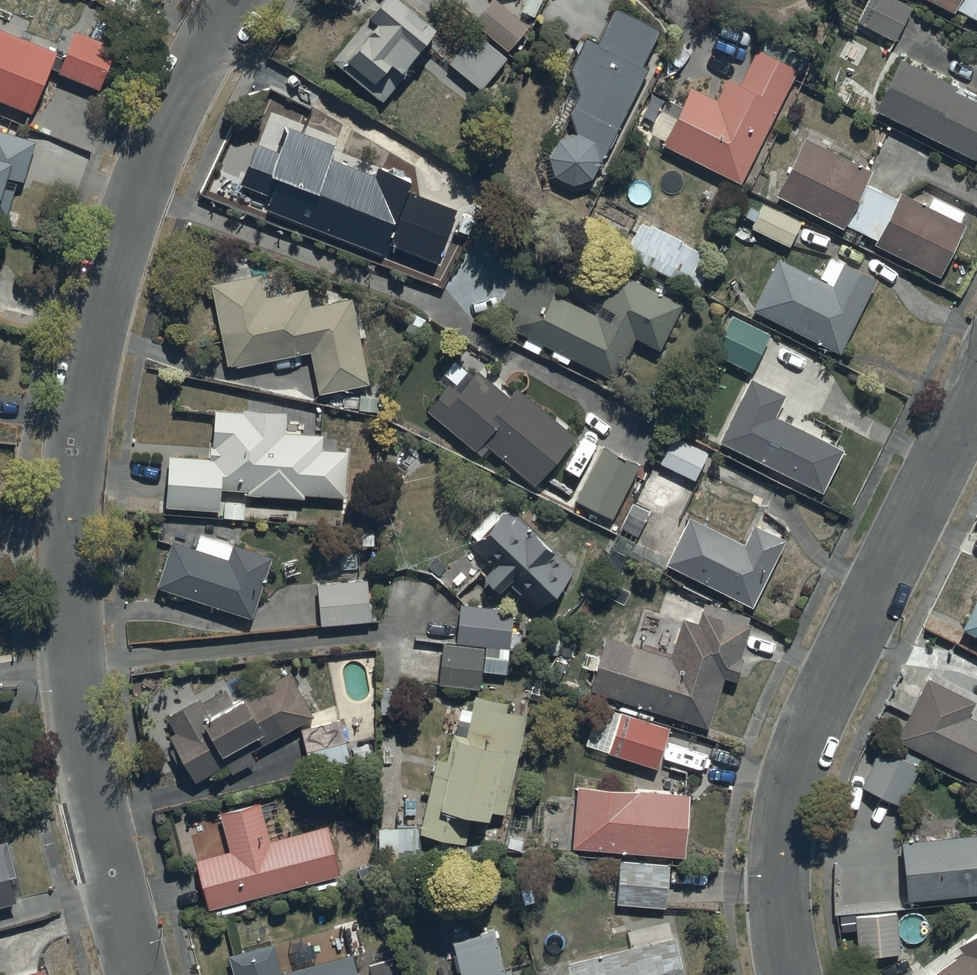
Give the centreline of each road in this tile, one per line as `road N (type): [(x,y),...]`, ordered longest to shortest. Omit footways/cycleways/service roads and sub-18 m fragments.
road 1 (residential): [(137,974),(71,684),(69,437),(133,192),(197,57),(237,0)]
road 2 (residential): [(976,383),(813,707),(777,849),(786,974)]

